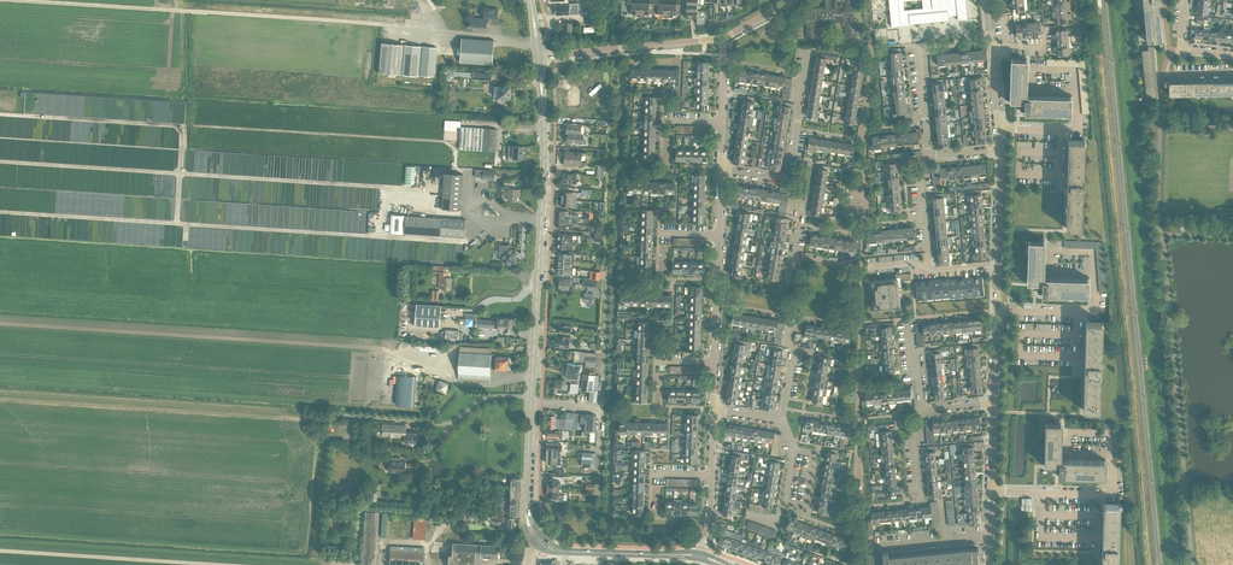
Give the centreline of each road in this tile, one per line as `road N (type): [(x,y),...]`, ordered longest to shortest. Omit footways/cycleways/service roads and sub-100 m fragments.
road 1 (track): [(0,161),(388,187)]
road 2 (secondary): [(526,510),(543,127)]
road 3 (track): [(380,348),(0,322)]
road 4 (track): [(380,235),(0,212)]
road 5 (track): [(379,24),(27,0)]
road 6 (track): [(305,419),(0,399)]
road 7 (track): [(183,126),(444,142),(456,150),(455,166)]
road 8 (track): [(0,114),(183,126),(177,223)]
road 9 (track): [(238,564),(0,550)]
road 10 (tertiary): [(542,57),(722,40)]
road 11 (residential): [(991,491),(1102,494),(1114,484),(1111,455)]
road 12 (residential): [(787,179),(808,52)]
road 13 (residential): [(714,363),(720,235)]
road 14 (residential): [(864,548),(990,535)]

